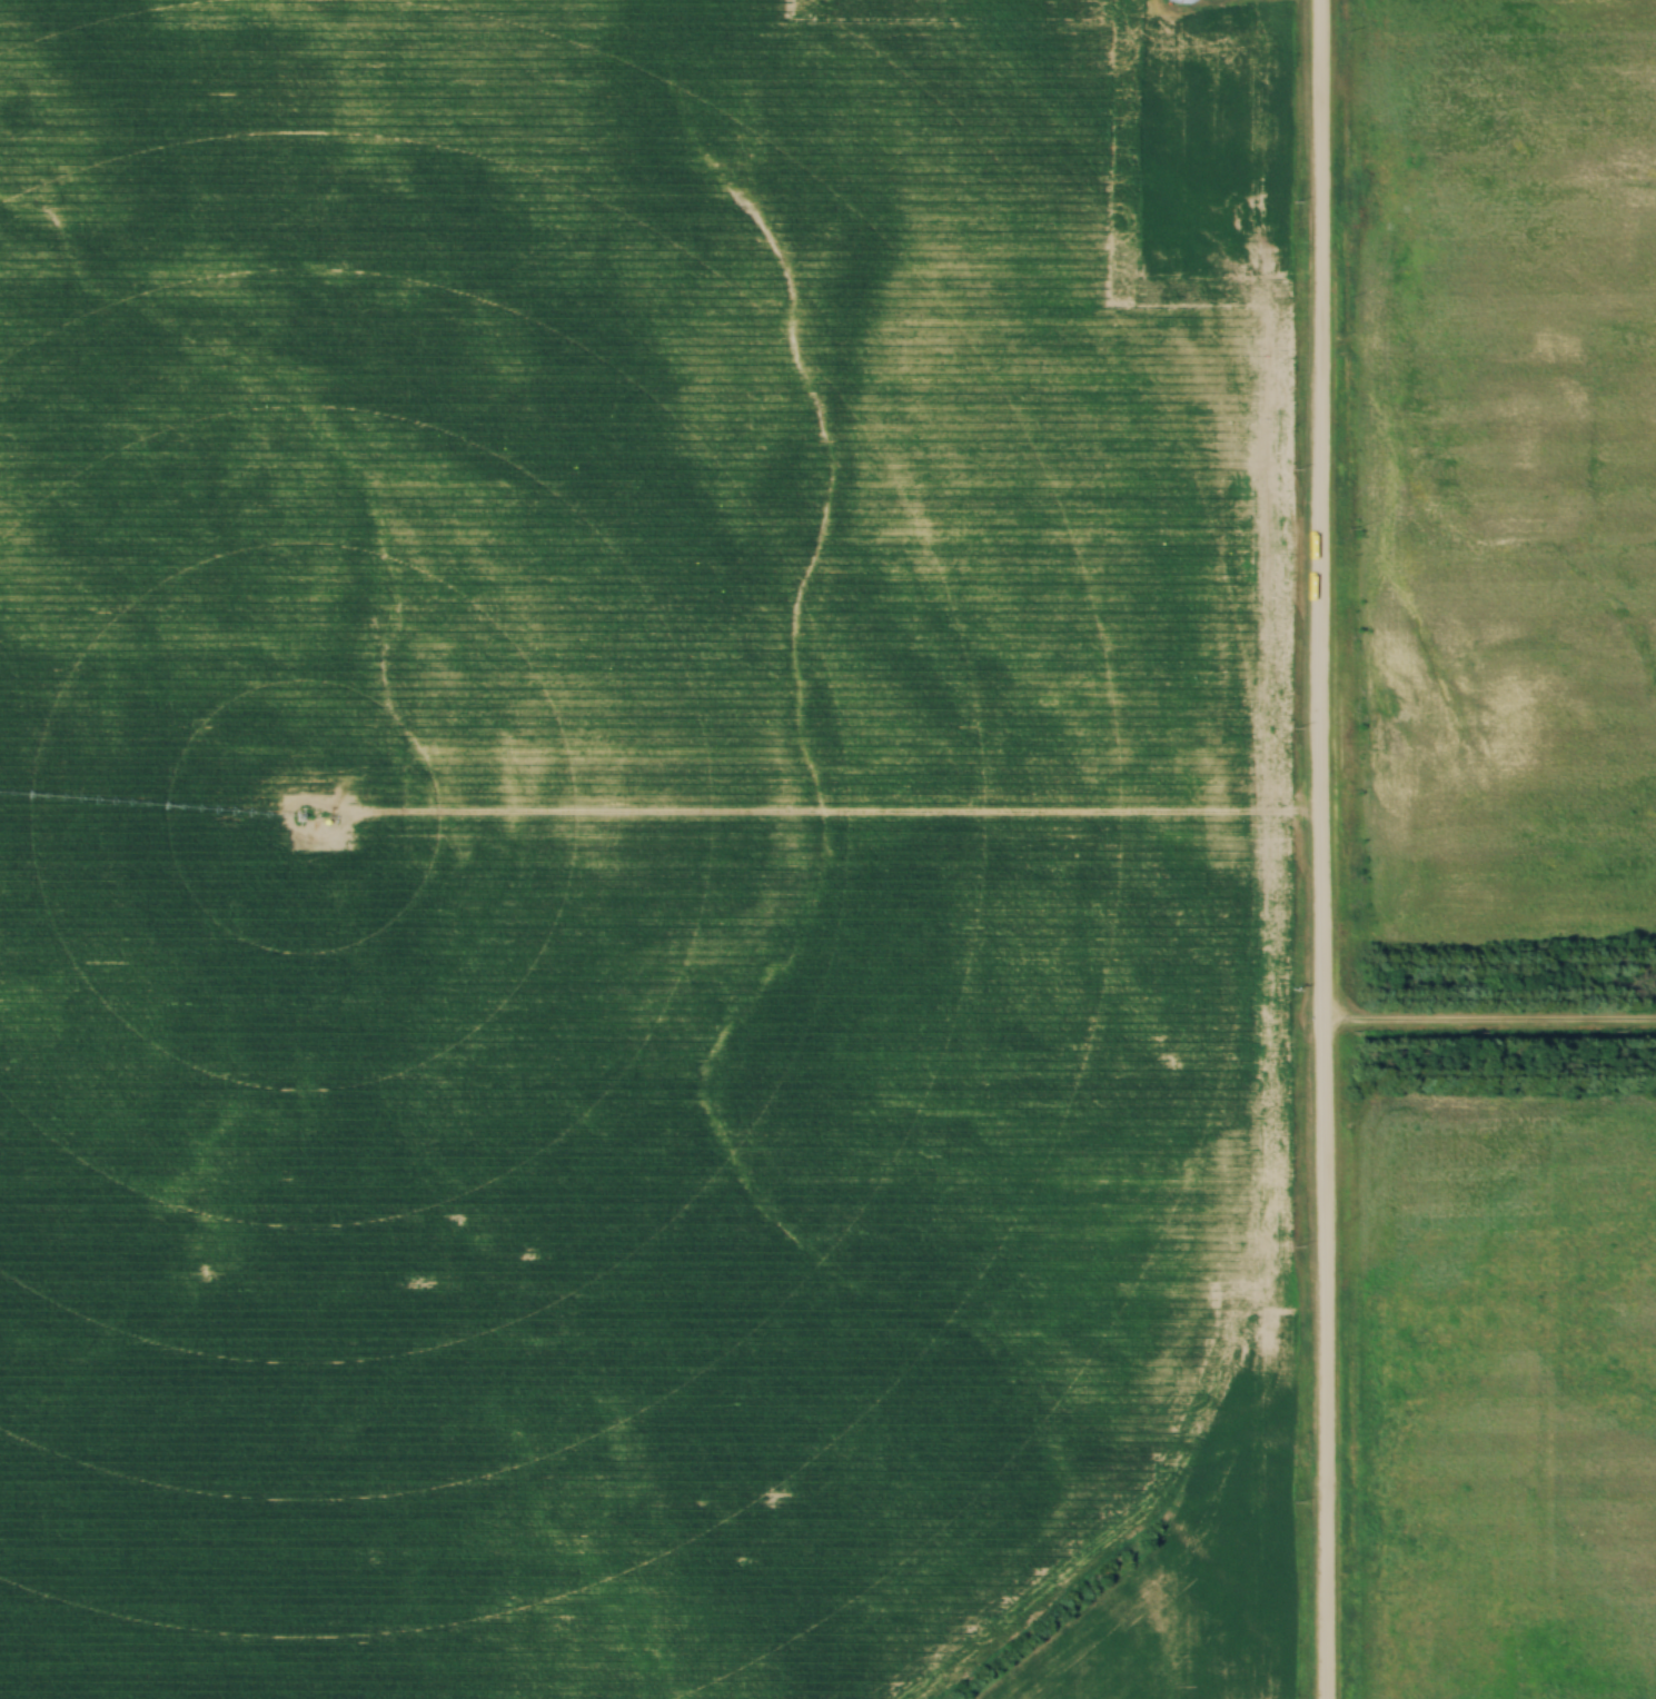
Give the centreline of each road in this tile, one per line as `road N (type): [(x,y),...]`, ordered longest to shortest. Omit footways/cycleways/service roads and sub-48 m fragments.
road 1 (residential): [(1323,1698),(1319,0)]
road 2 (residential): [(1655,1030),(1321,1032)]

